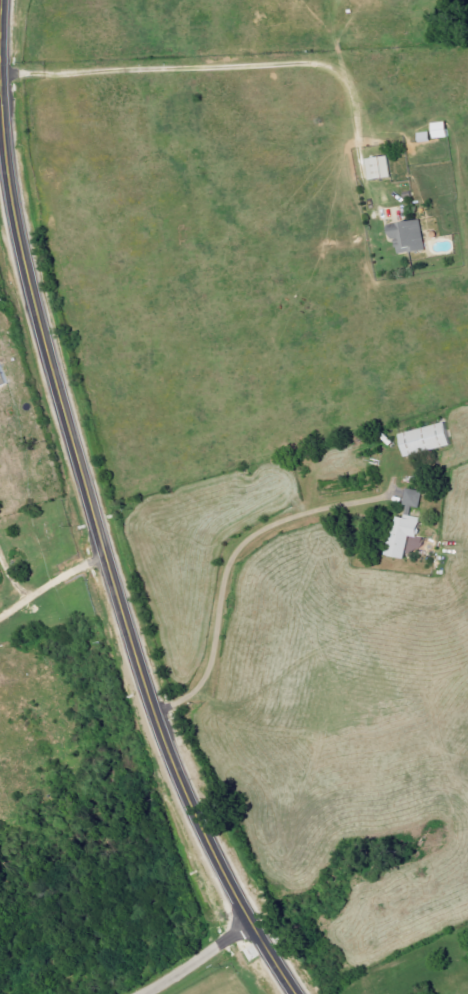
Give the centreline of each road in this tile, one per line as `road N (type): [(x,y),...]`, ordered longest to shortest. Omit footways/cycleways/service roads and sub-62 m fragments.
road 1 (tertiary): [(3,0),(18,218),(157,714),(203,823),(295,993)]
road 2 (residential): [(148,993),(255,924)]

